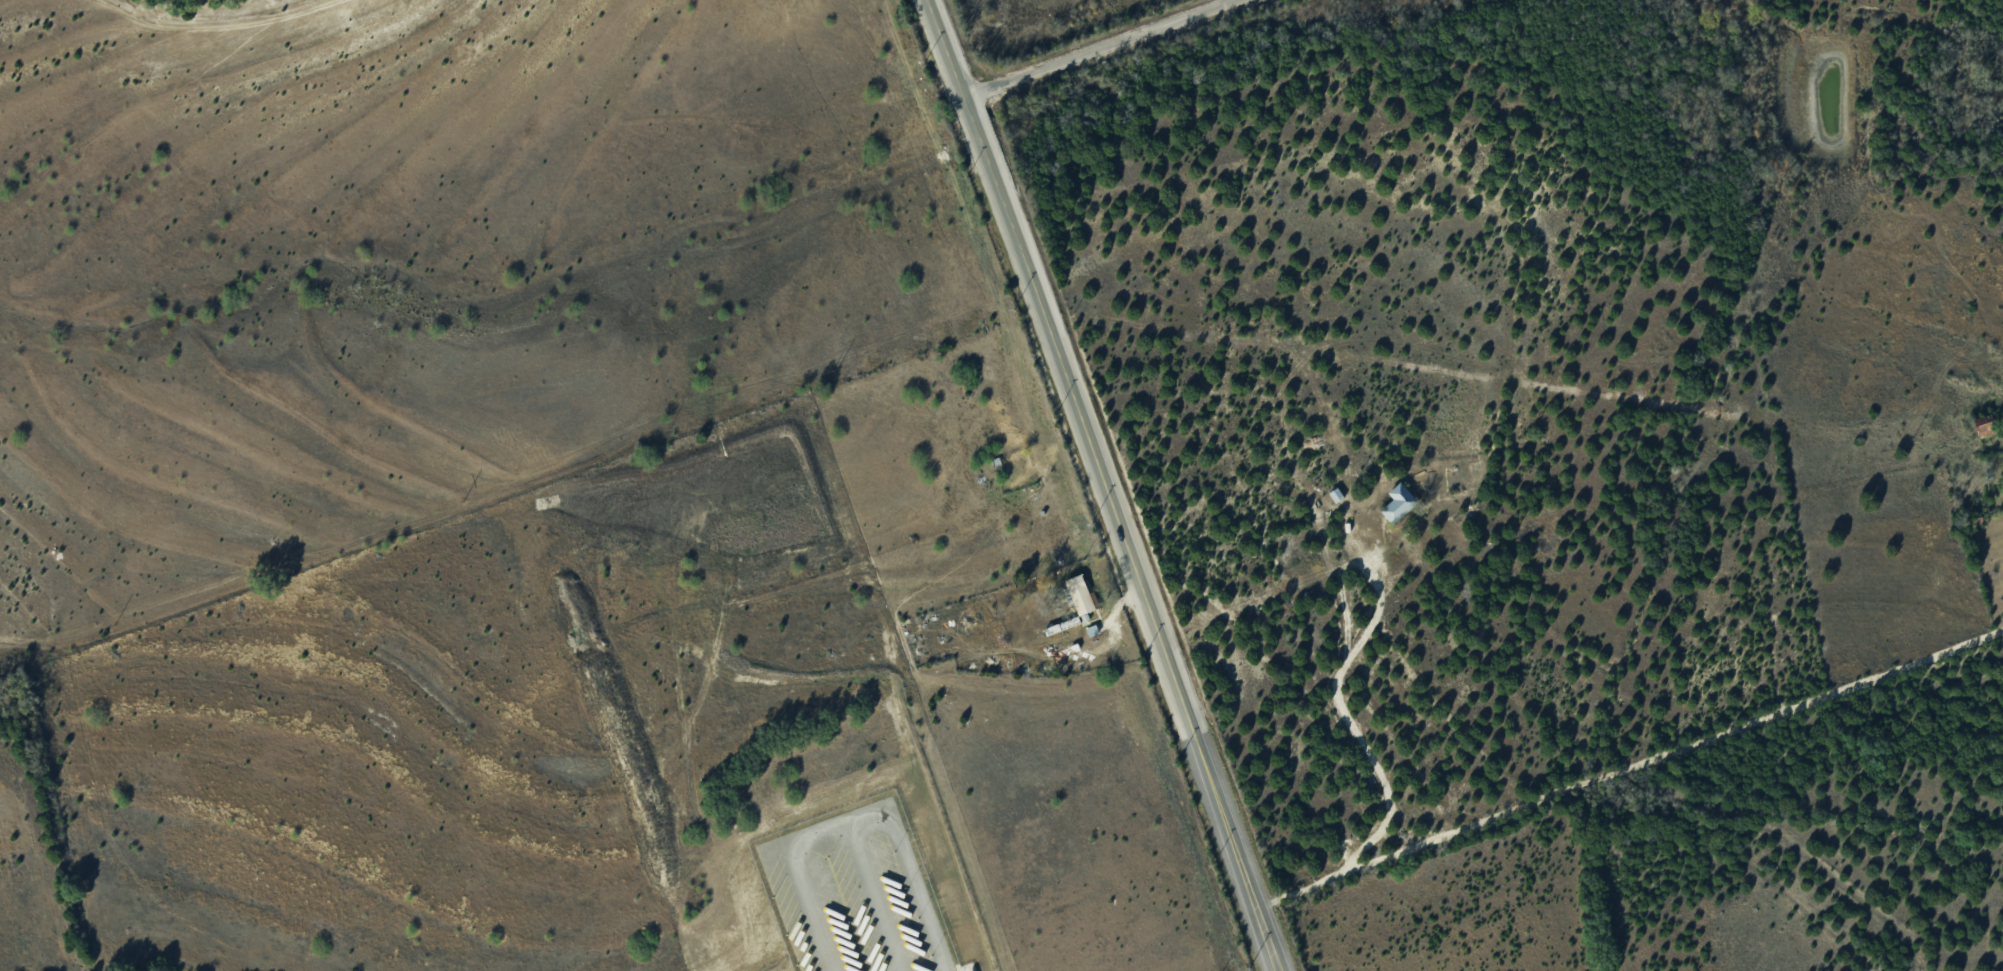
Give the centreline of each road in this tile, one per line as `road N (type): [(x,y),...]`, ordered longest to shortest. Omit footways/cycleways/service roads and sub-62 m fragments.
road 1 (secondary): [(925,0),(1279,970)]
road 2 (residential): [(959,89),(1228,0)]

